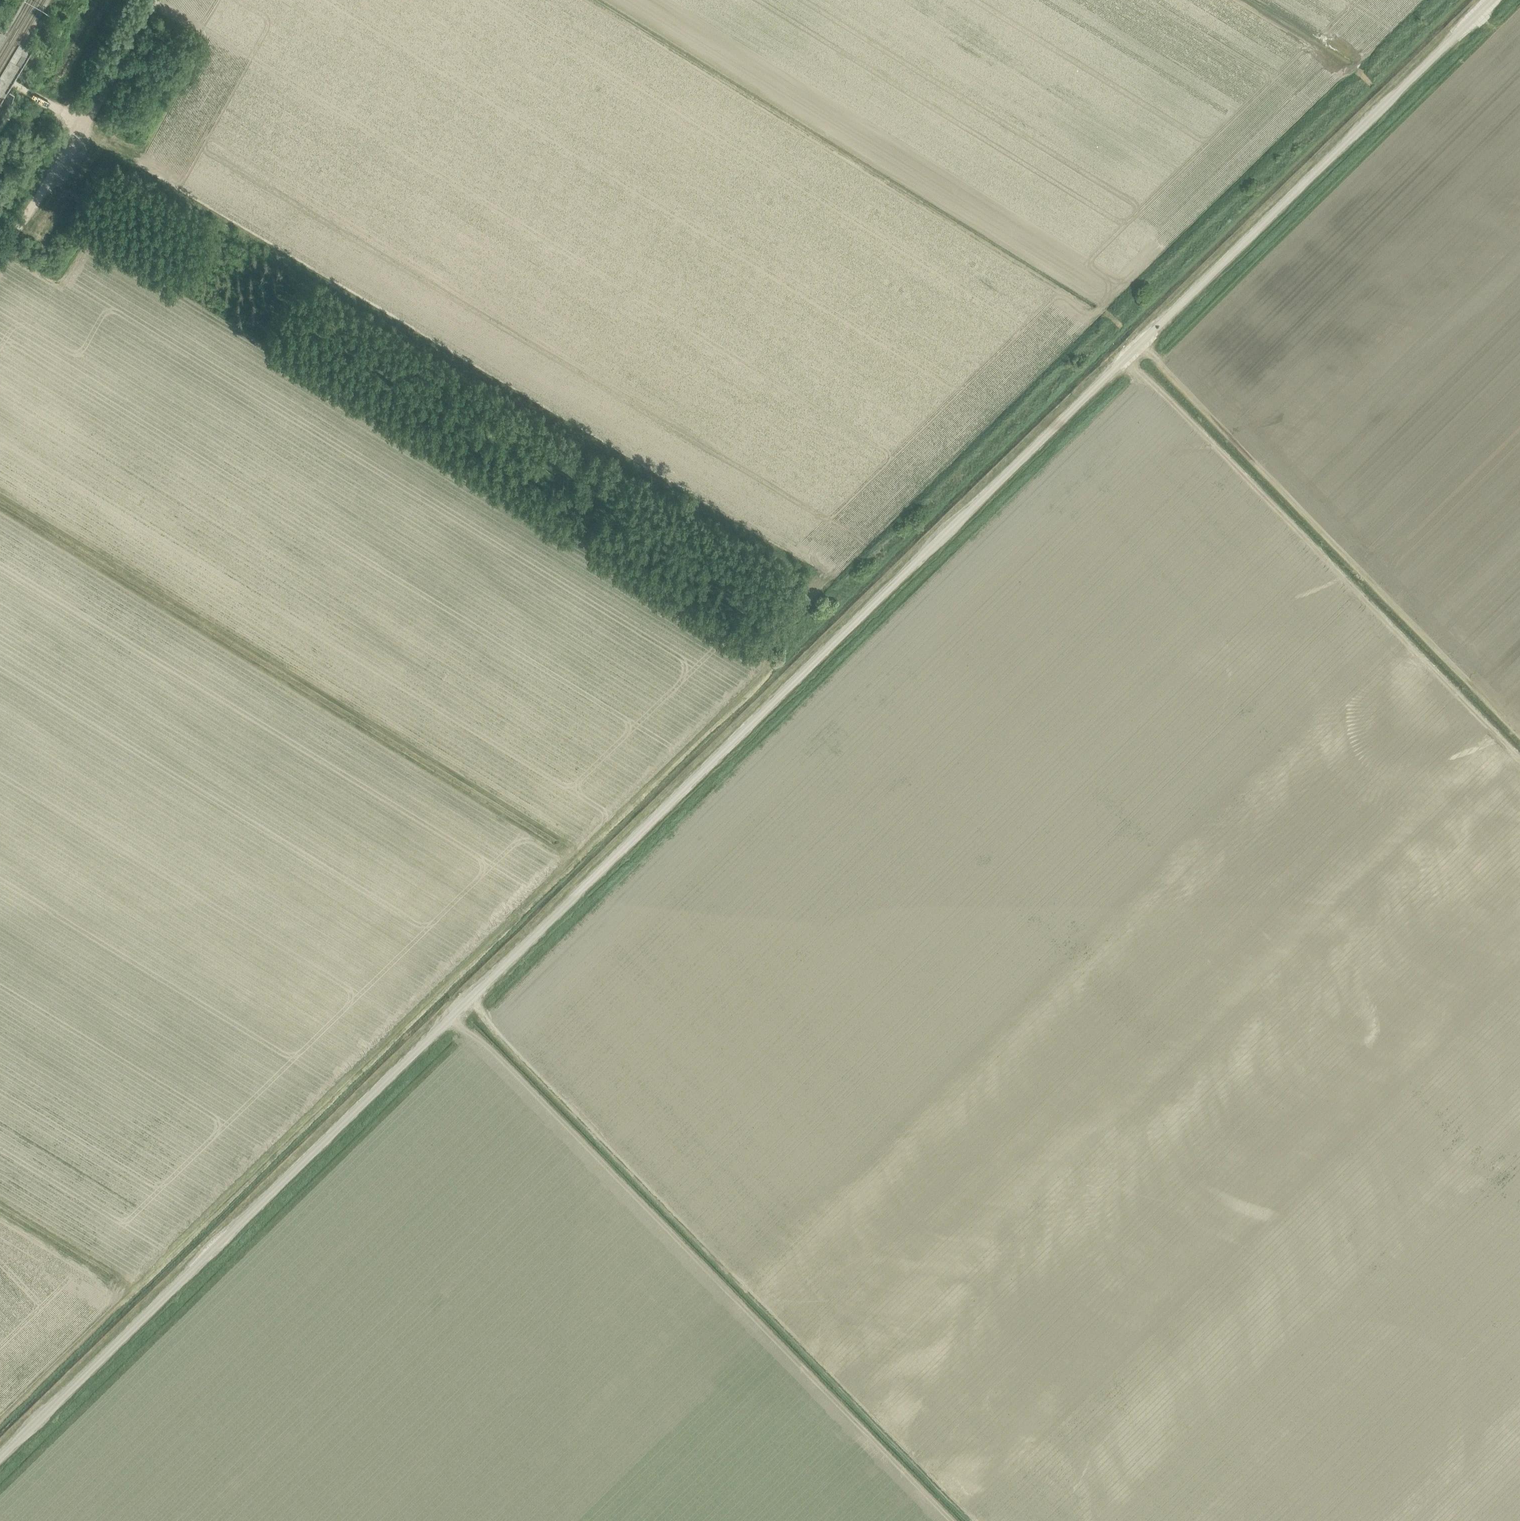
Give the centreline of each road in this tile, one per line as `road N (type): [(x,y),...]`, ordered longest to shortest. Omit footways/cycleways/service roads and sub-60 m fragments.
road 1 (tertiary): [(0,1456),(1492,0)]
road 2 (track): [(0,257),(156,0)]

